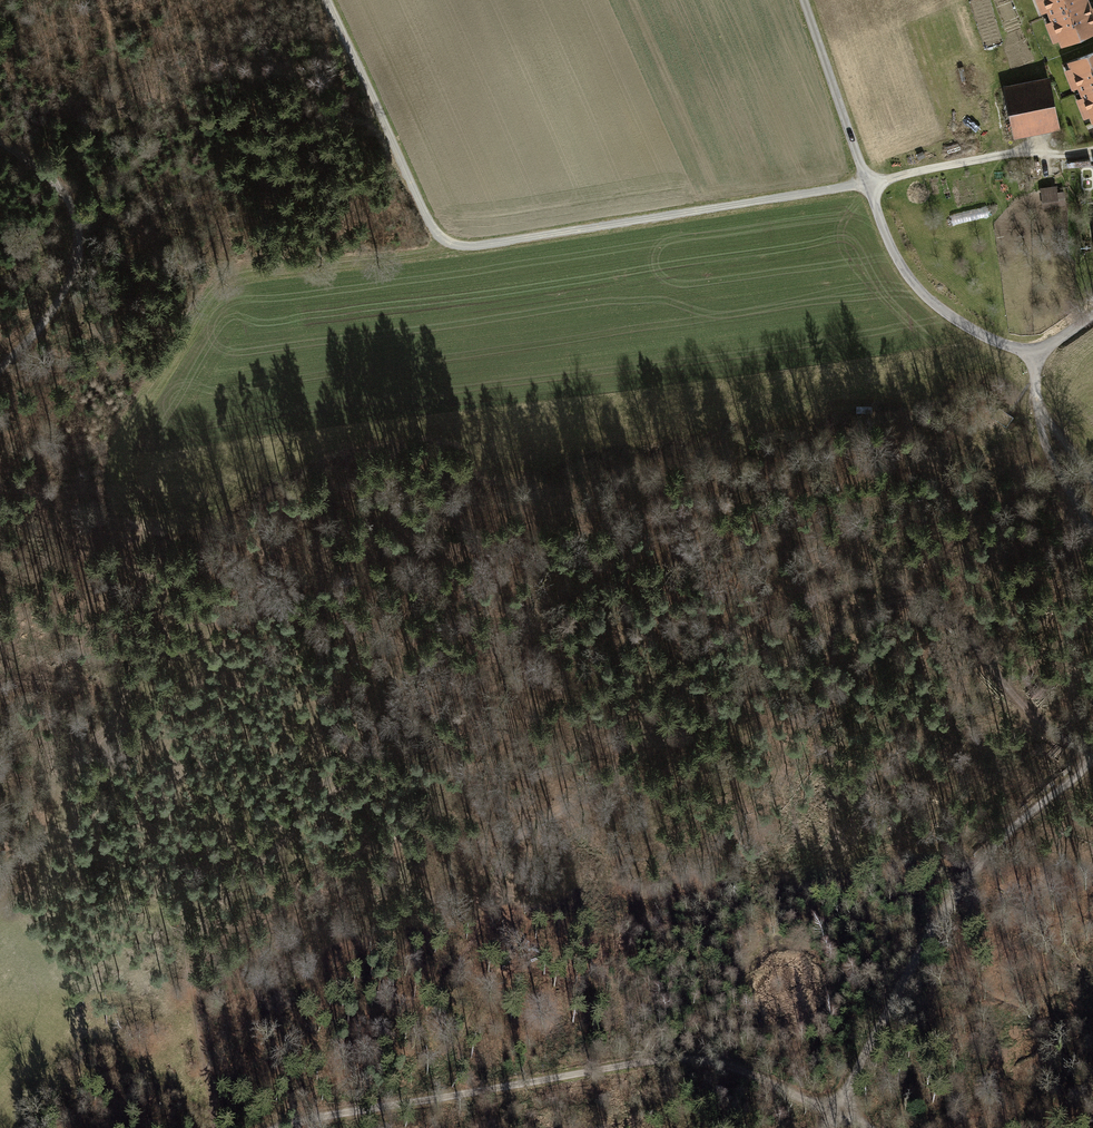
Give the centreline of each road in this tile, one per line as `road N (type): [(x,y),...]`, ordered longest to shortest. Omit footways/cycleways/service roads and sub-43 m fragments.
road 1 (track): [(327,0),(425,220),(455,245),(868,183)]
road 2 (track): [(274,1127),(676,1056),(730,1066),(833,1114)]
road 3 (residential): [(804,0),(896,258),(921,295),(993,340),(1035,355),(1092,315)]
road 4 (track): [(1092,761),(994,846),(950,899),(833,1114)]
road 5 (track): [(281,844),(207,920),(187,961),(215,1127)]
road 6 (track): [(0,368),(56,307),(80,234),(68,194),(0,139)]
road 7 (track): [(1036,409),(1051,461),(1092,537)]

